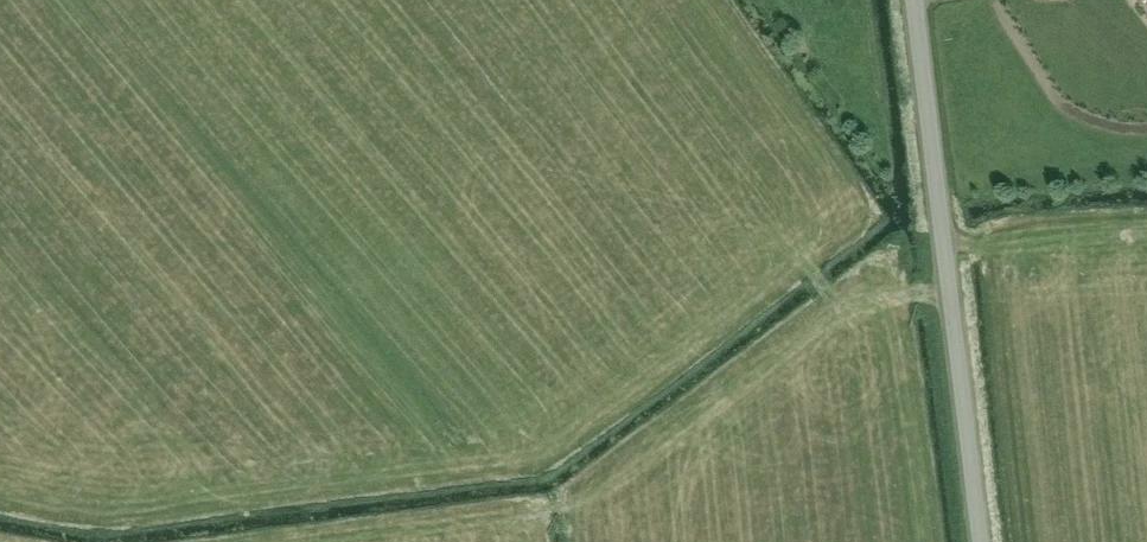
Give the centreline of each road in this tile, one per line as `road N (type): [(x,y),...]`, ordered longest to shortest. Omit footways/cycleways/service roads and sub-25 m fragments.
road 1 (unclassified): [(978,541),(913,0)]

